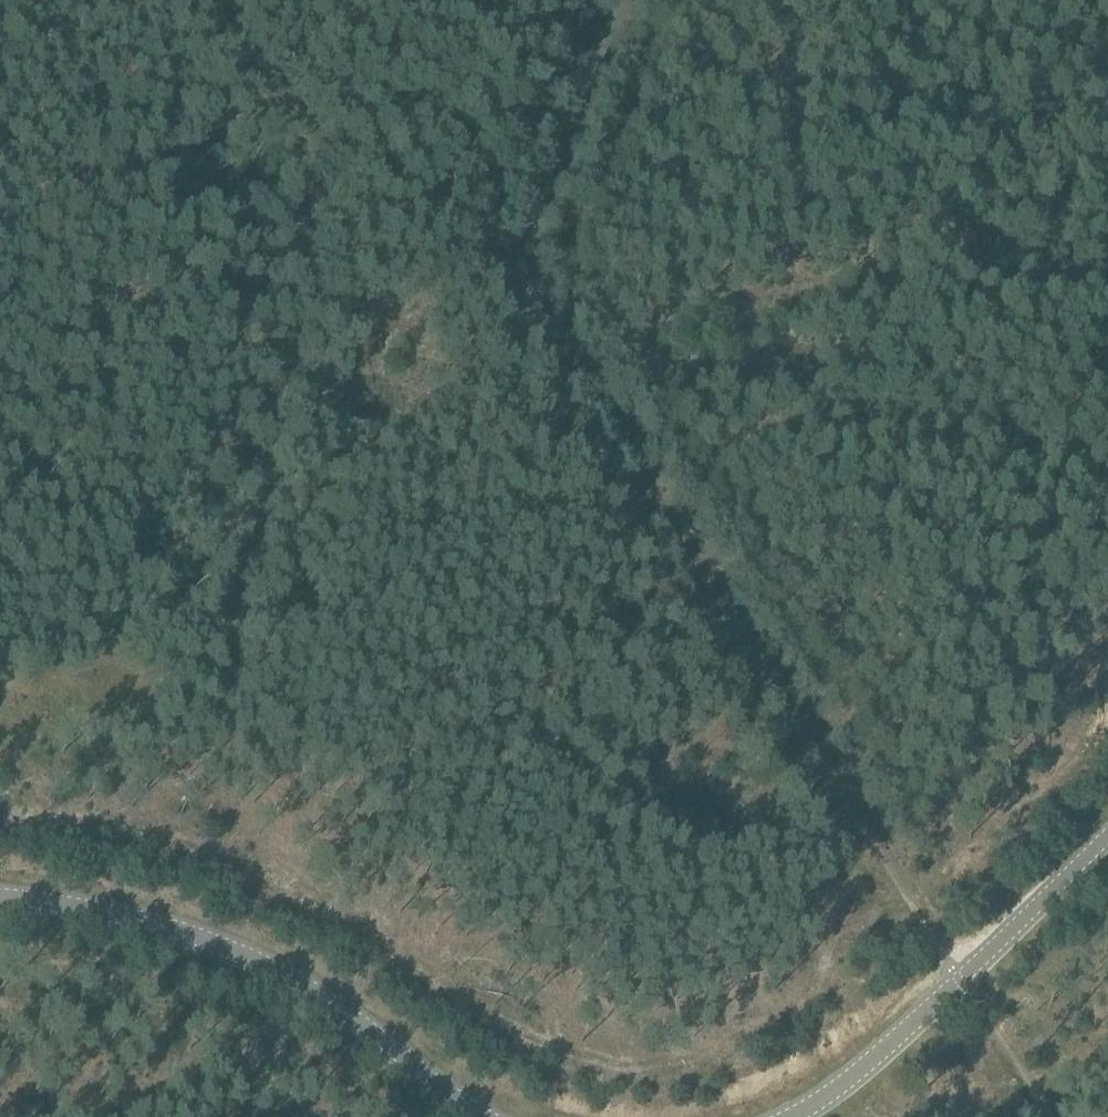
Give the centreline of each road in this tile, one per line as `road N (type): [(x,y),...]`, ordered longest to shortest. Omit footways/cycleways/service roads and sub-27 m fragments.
road 1 (tertiary): [(0,893),(175,921),(270,959),(486,1116)]
road 2 (tertiary): [(793,1116),(914,1024),(1107,832)]

